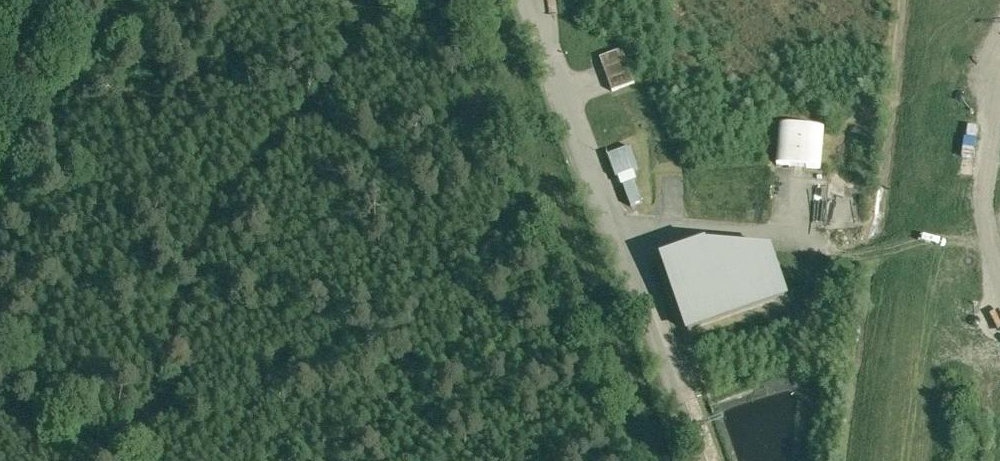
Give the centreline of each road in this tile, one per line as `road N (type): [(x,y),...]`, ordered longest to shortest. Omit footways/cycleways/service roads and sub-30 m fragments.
road 1 (track): [(536,0),(704,460)]

